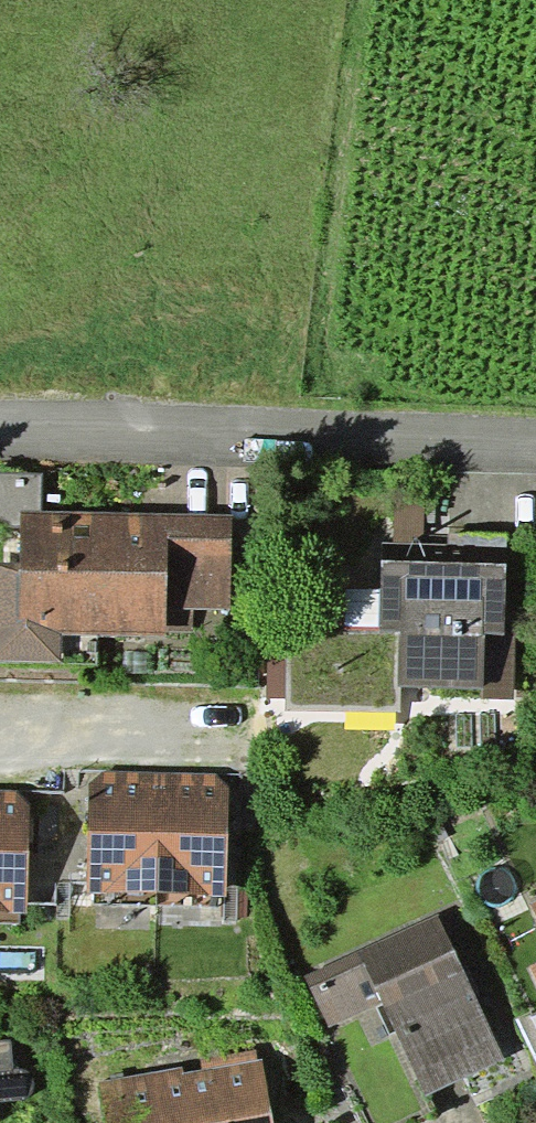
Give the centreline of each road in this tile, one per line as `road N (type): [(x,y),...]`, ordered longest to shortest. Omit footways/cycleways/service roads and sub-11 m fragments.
road 1 (residential): [(535,454),(0,442)]

